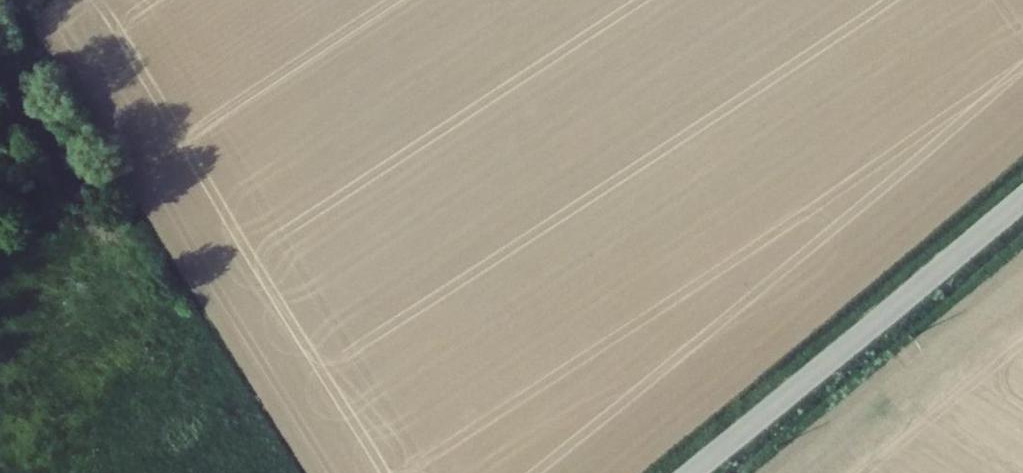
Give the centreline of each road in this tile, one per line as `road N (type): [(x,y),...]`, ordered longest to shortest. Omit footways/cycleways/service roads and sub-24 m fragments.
road 1 (unclassified): [(1022,200),(691,472)]

